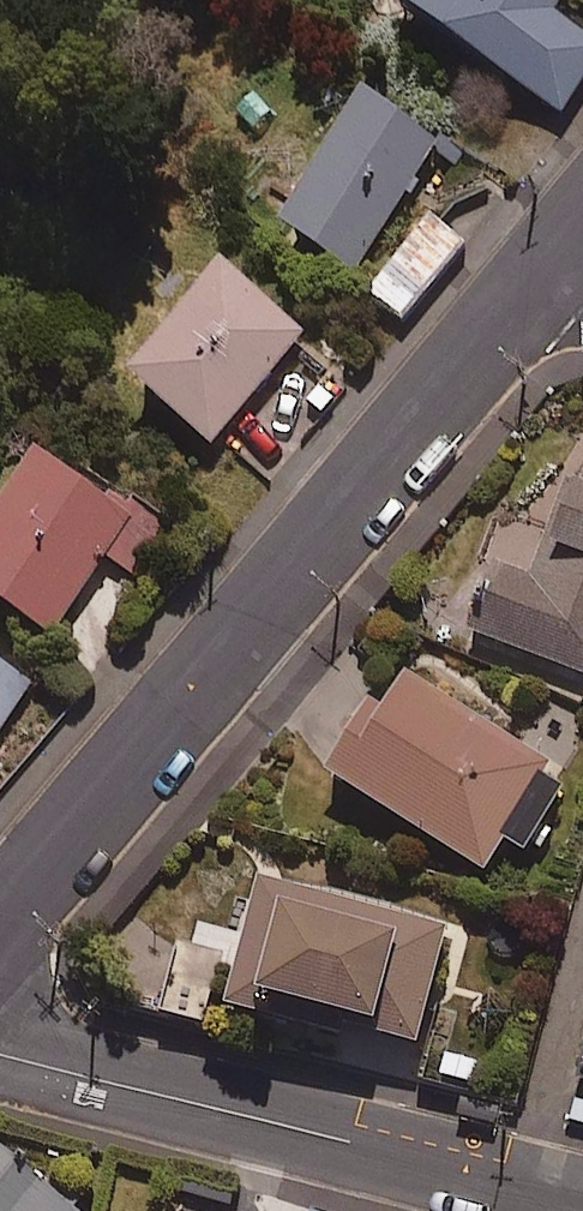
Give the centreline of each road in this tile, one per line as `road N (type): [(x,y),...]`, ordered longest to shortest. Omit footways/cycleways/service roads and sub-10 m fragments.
road 1 (tertiary): [(564,284),(0,951)]
road 2 (tertiary): [(0,888),(517,272)]
road 3 (residential): [(0,1053),(582,1203)]

